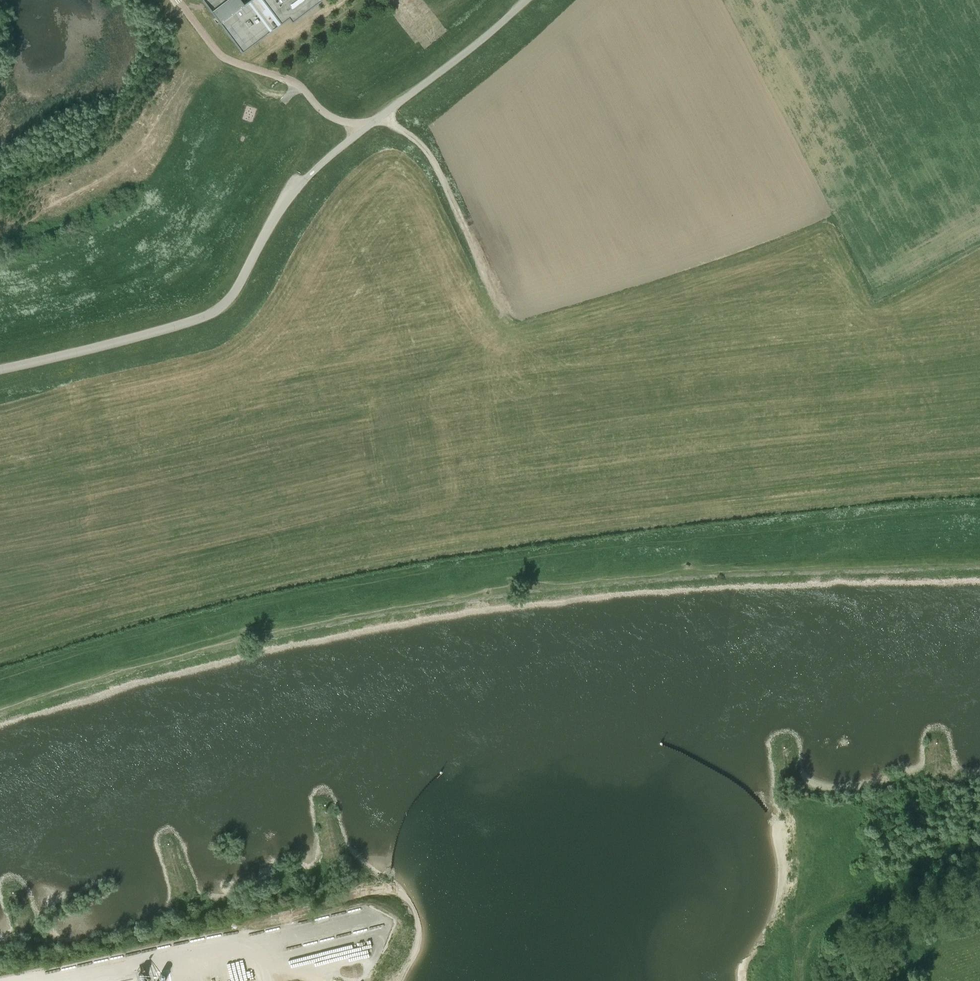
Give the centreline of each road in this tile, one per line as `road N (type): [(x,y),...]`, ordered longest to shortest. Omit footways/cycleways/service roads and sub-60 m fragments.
road 1 (unclassified): [(368,124),(296,190),(223,306),(170,330),(0,369)]

